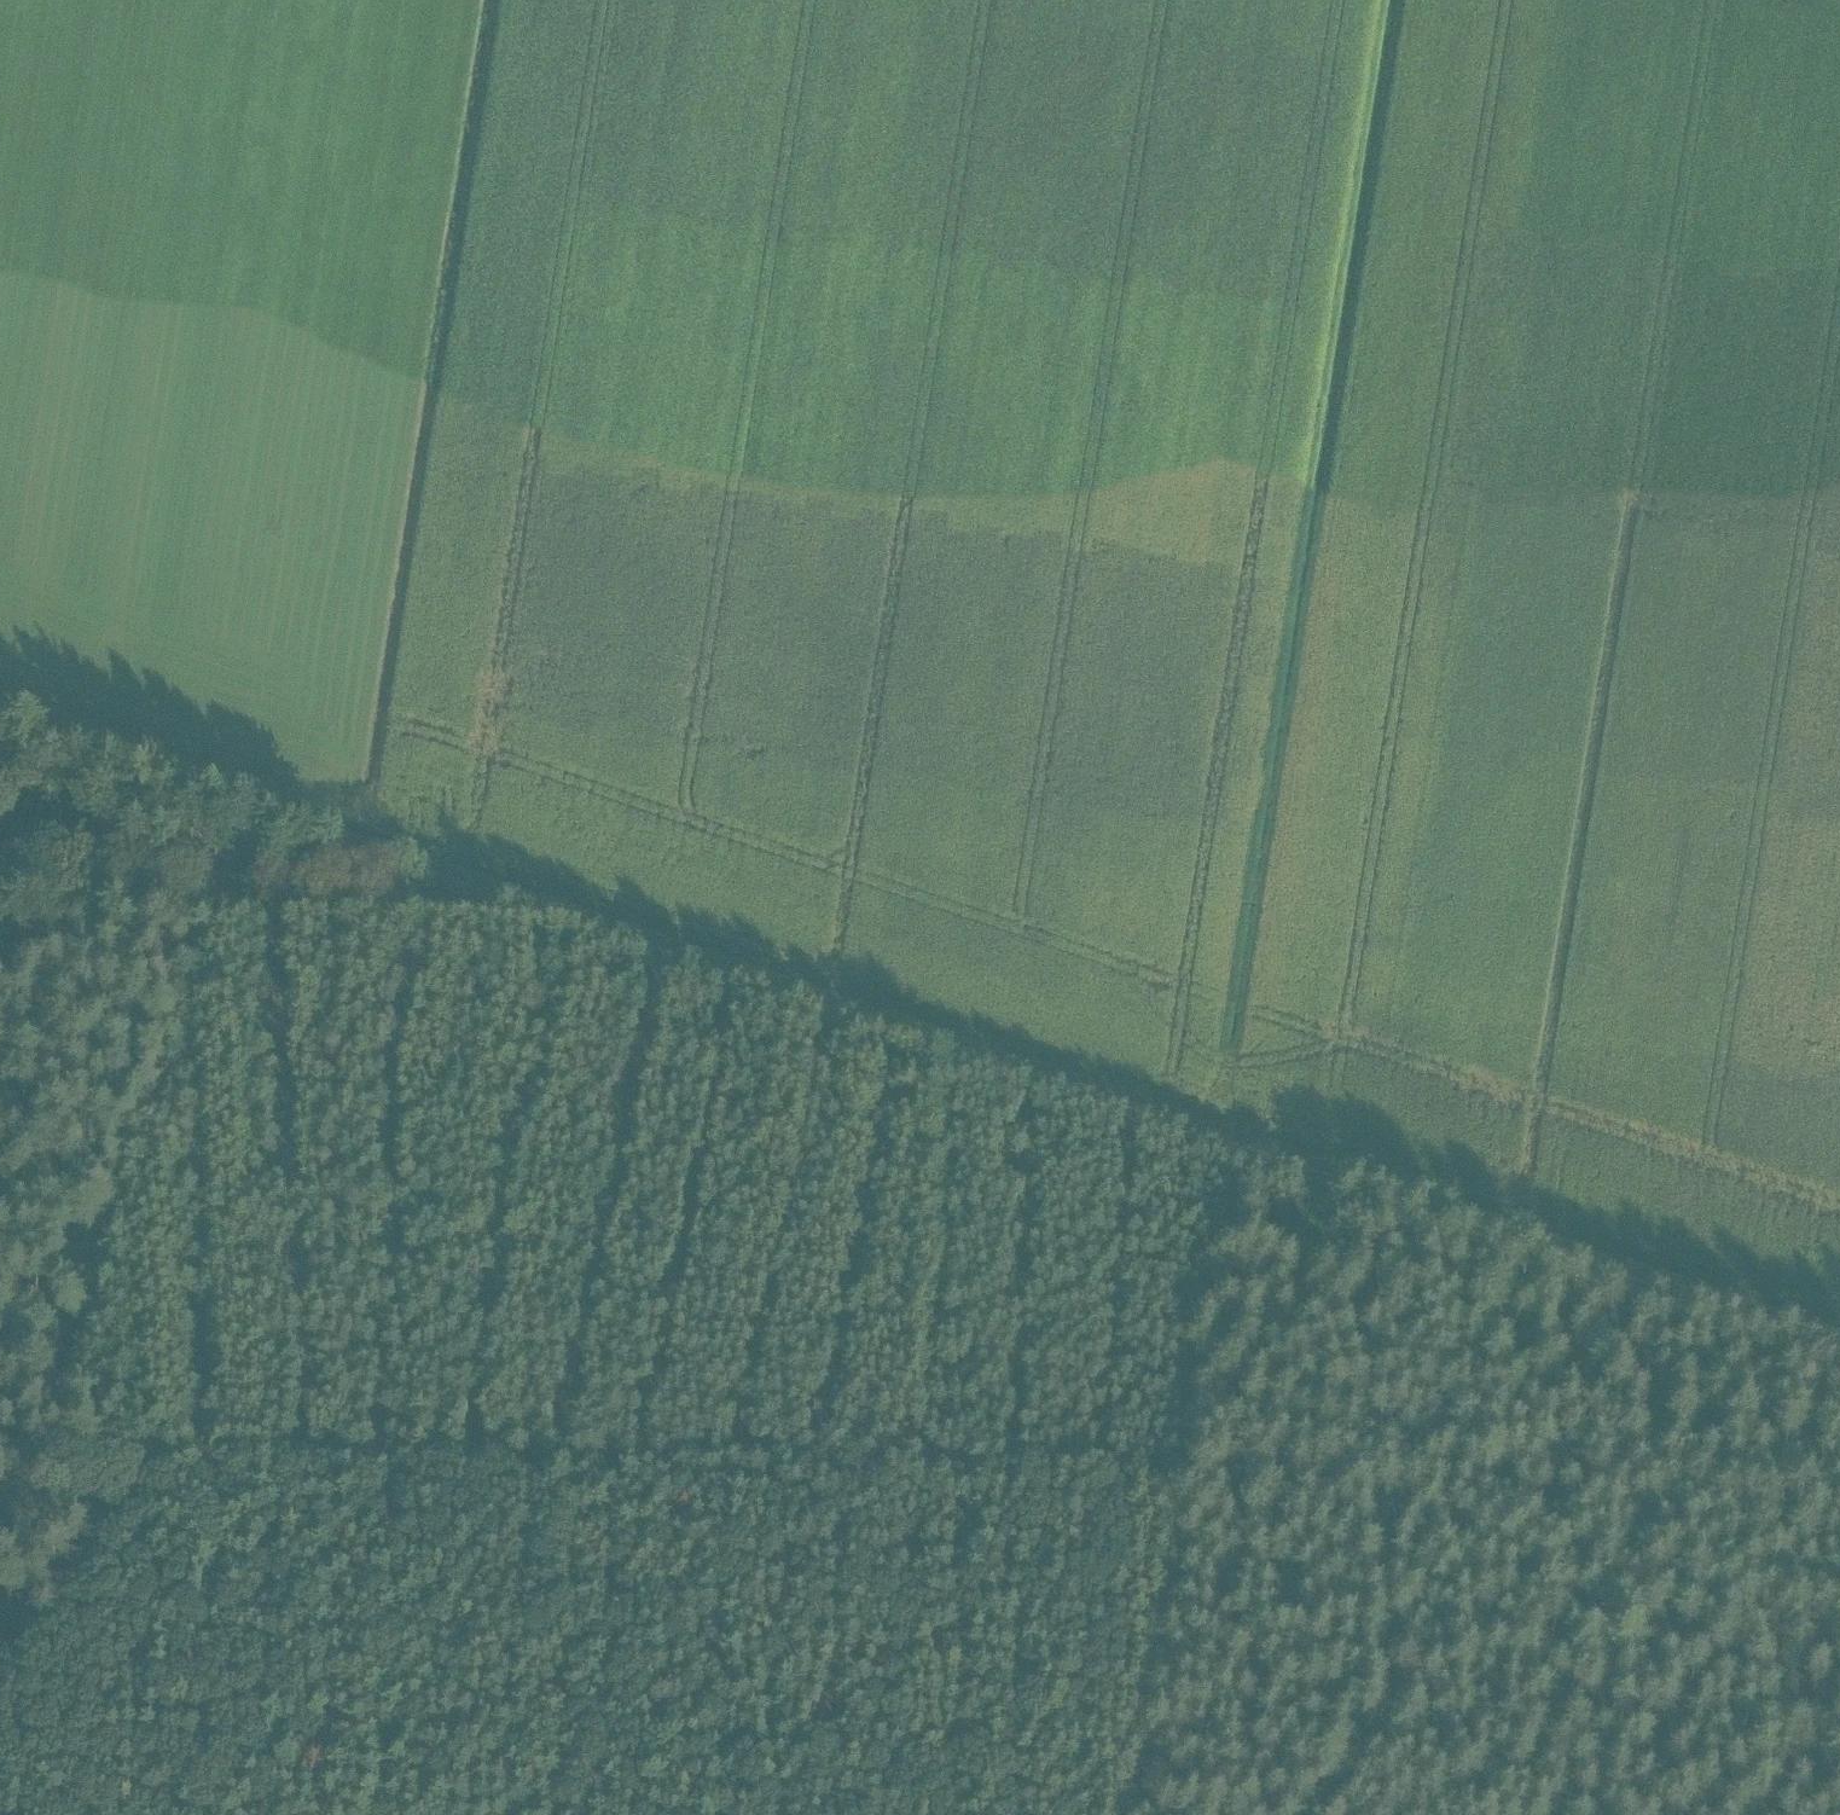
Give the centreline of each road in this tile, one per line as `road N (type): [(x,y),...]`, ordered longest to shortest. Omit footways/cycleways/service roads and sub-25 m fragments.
road 1 (track): [(0,919),(562,914),(1839,1351)]
road 2 (track): [(0,724),(562,914)]

